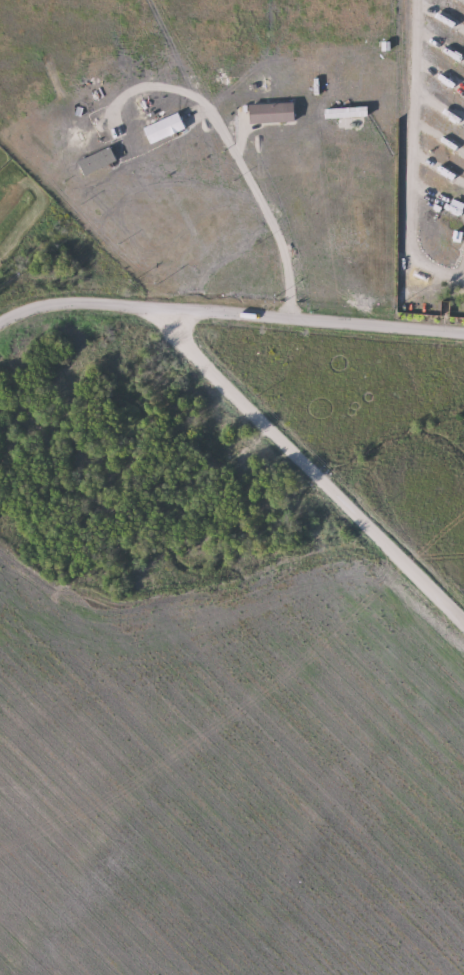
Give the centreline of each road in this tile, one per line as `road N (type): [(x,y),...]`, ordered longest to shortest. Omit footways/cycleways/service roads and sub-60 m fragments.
road 1 (residential): [(0,311),(79,302),(463,327)]
road 2 (residential): [(154,310),(242,414),(463,630)]

